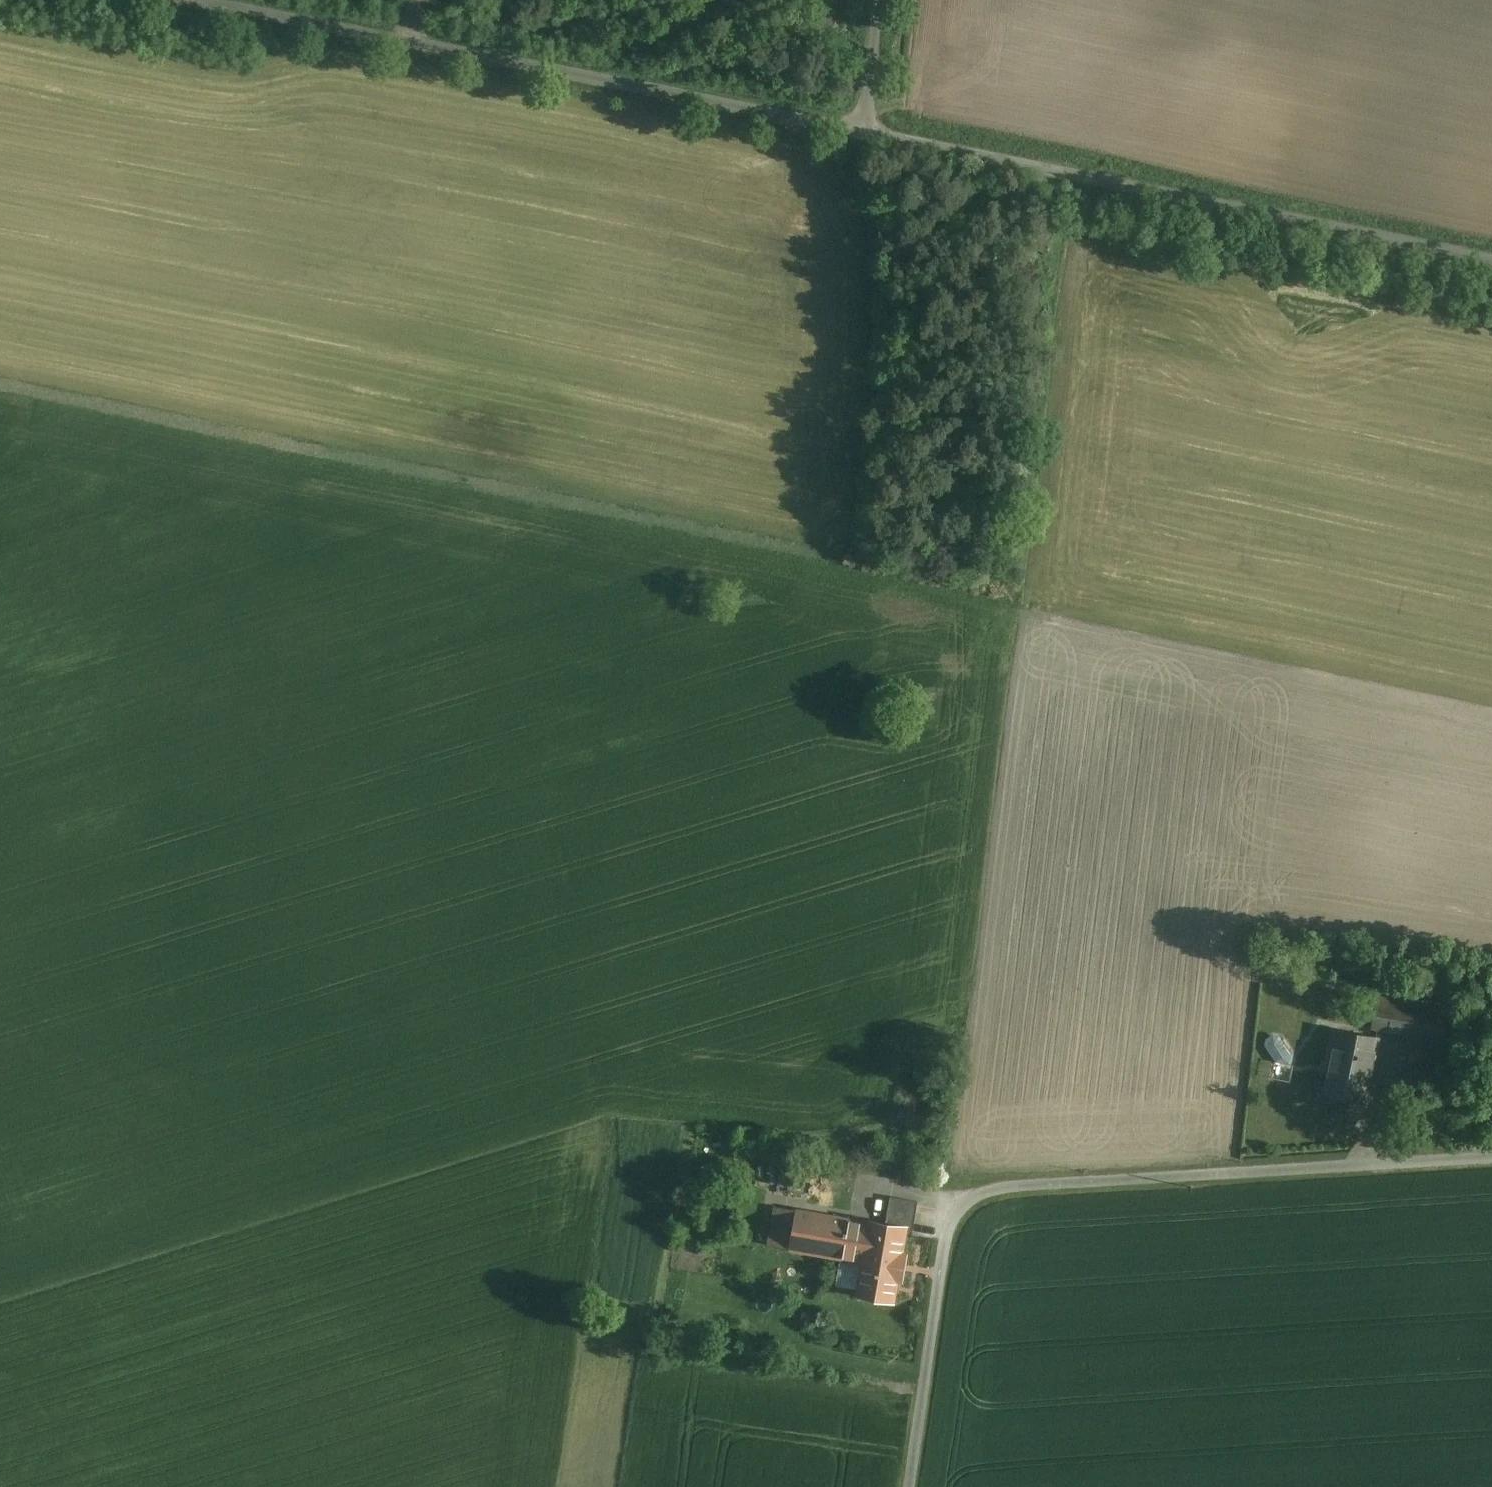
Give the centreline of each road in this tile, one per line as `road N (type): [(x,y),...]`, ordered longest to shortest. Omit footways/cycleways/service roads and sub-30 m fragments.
road 1 (unclassified): [(1491,1154),(1042,1175),(981,1189),(956,1212),(914,1486)]
road 2 (unclassified): [(203,0),(856,128)]
road 3 (unclassified): [(856,128),(1491,261)]
road 4 (unclassified): [(856,128),(872,0)]

